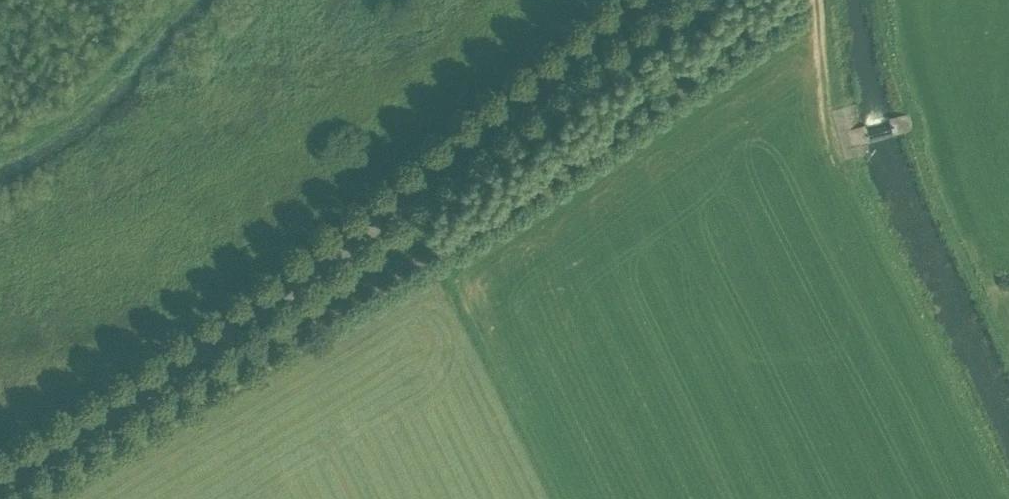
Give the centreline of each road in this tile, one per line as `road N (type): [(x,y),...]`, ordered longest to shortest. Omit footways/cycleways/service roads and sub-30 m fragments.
road 1 (tertiary): [(0,488),(269,311),(664,0)]

